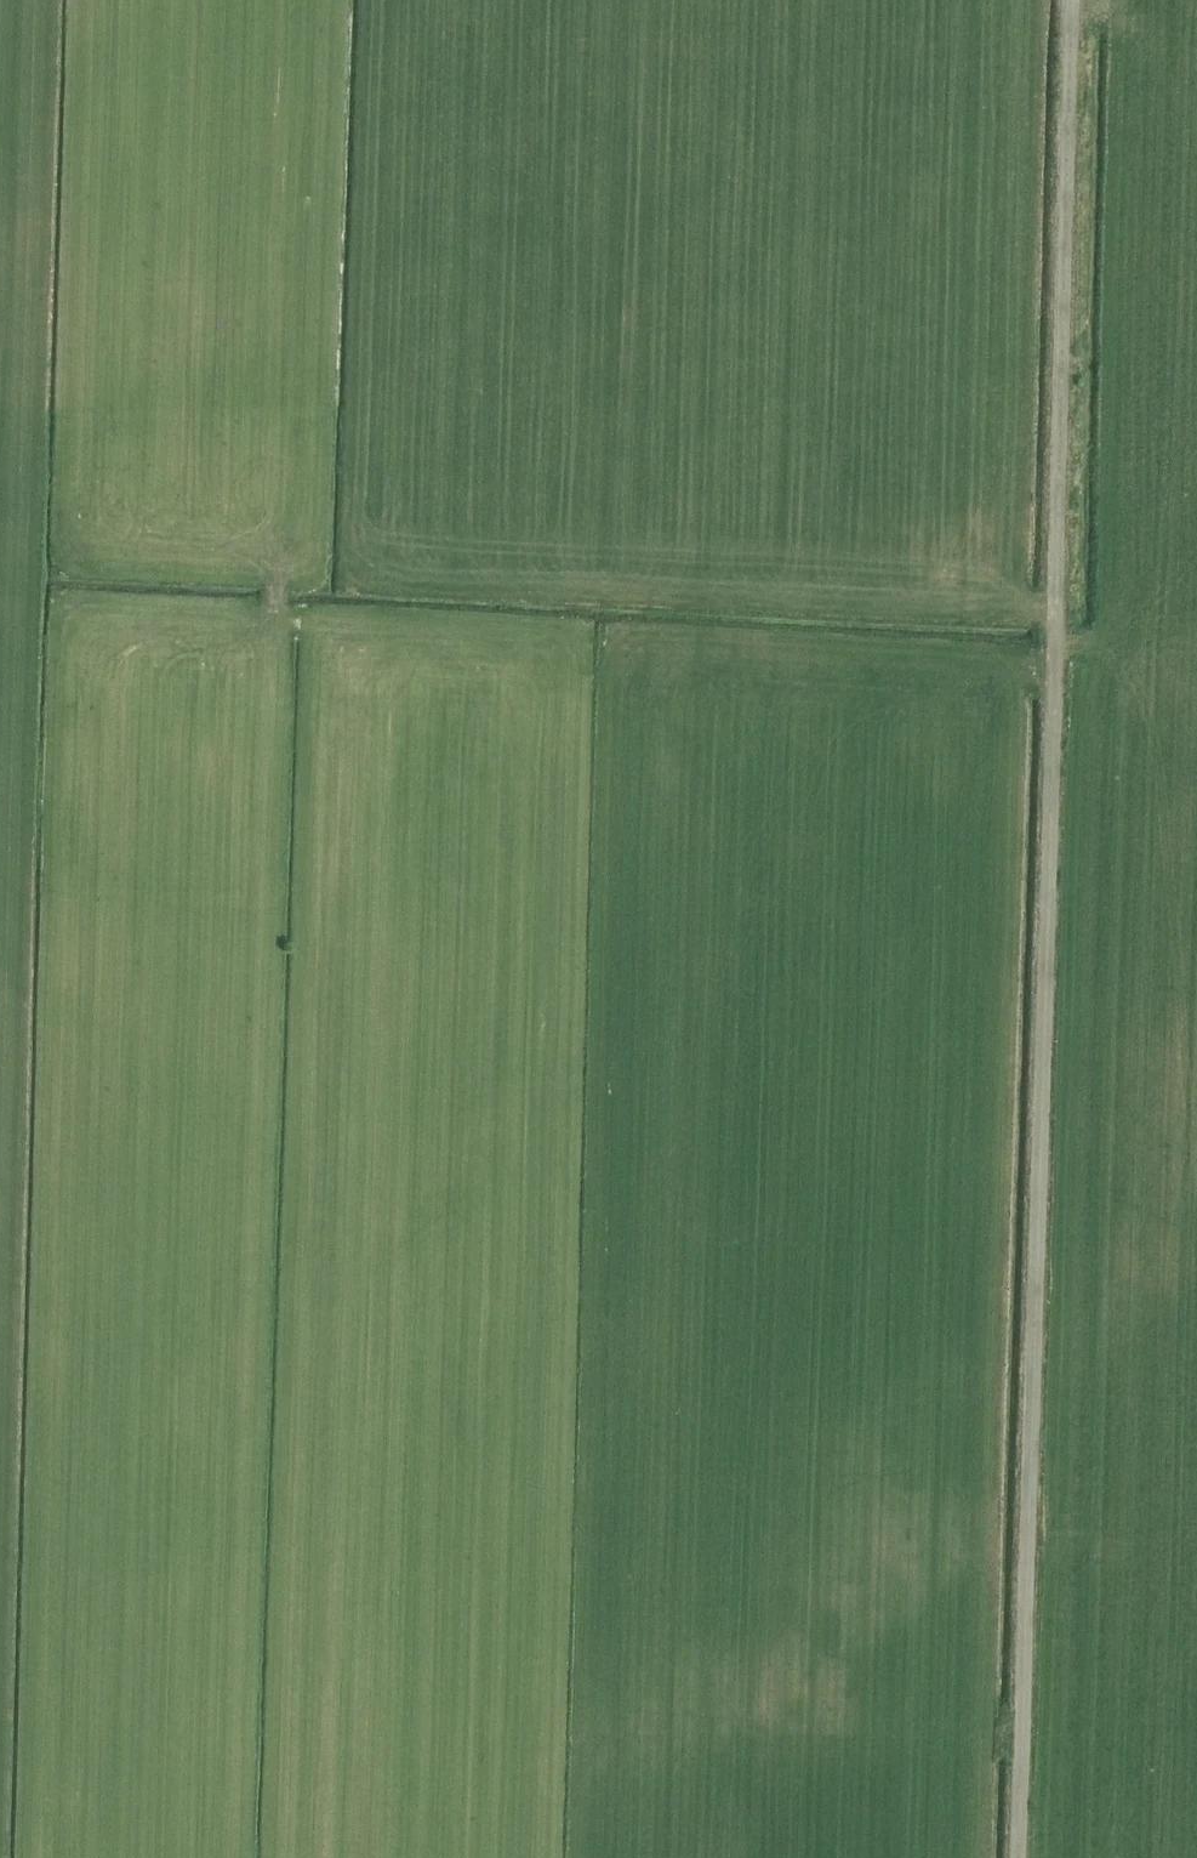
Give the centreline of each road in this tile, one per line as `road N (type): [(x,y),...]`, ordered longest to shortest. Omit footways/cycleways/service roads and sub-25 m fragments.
road 1 (track): [(1073,0),(1017,1857)]

